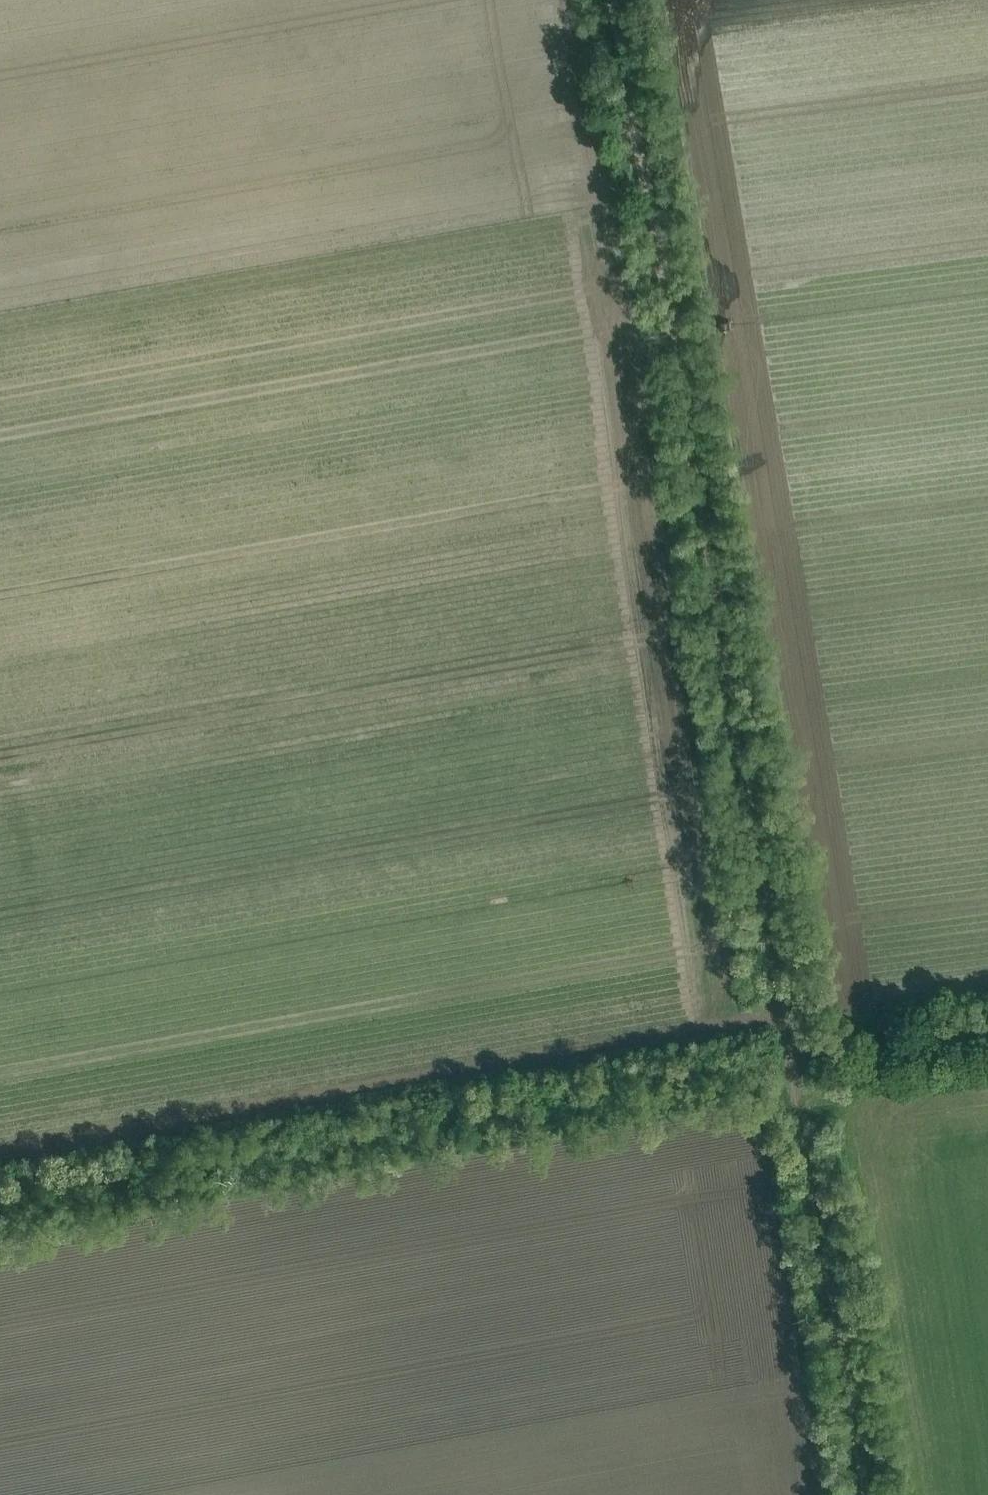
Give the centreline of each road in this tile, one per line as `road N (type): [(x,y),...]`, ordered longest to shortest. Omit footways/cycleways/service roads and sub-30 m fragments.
road 1 (track): [(784,1046),(614,0)]
road 2 (track): [(865,1494),(784,1046)]

